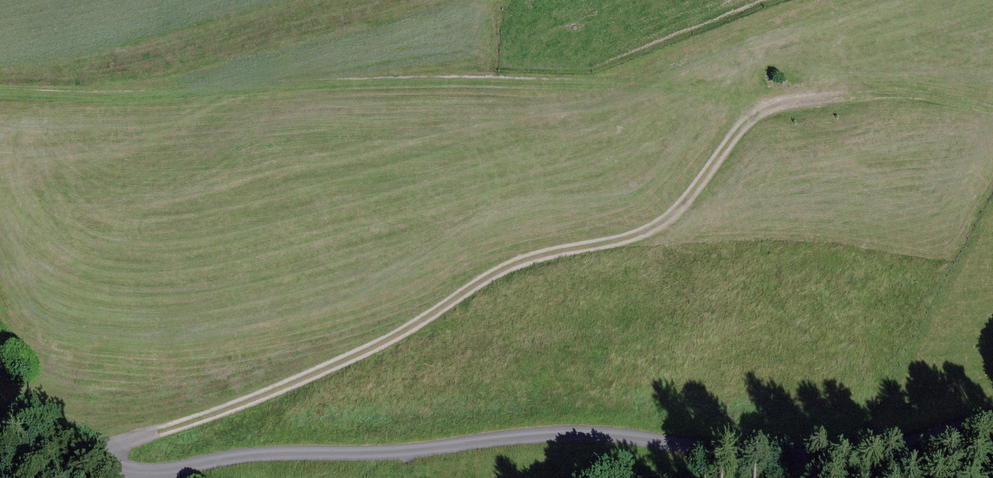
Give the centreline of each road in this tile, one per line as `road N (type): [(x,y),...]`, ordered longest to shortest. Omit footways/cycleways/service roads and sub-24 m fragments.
road 1 (track): [(85,460),(377,345),(529,258),(654,229),(676,214),(748,120),(774,106),(853,92)]
road 2 (unclassified): [(174,477),(281,457),(422,457),(583,437),(798,463),(992,423)]
road 3 (unclassified): [(0,419),(85,460),(147,477)]

